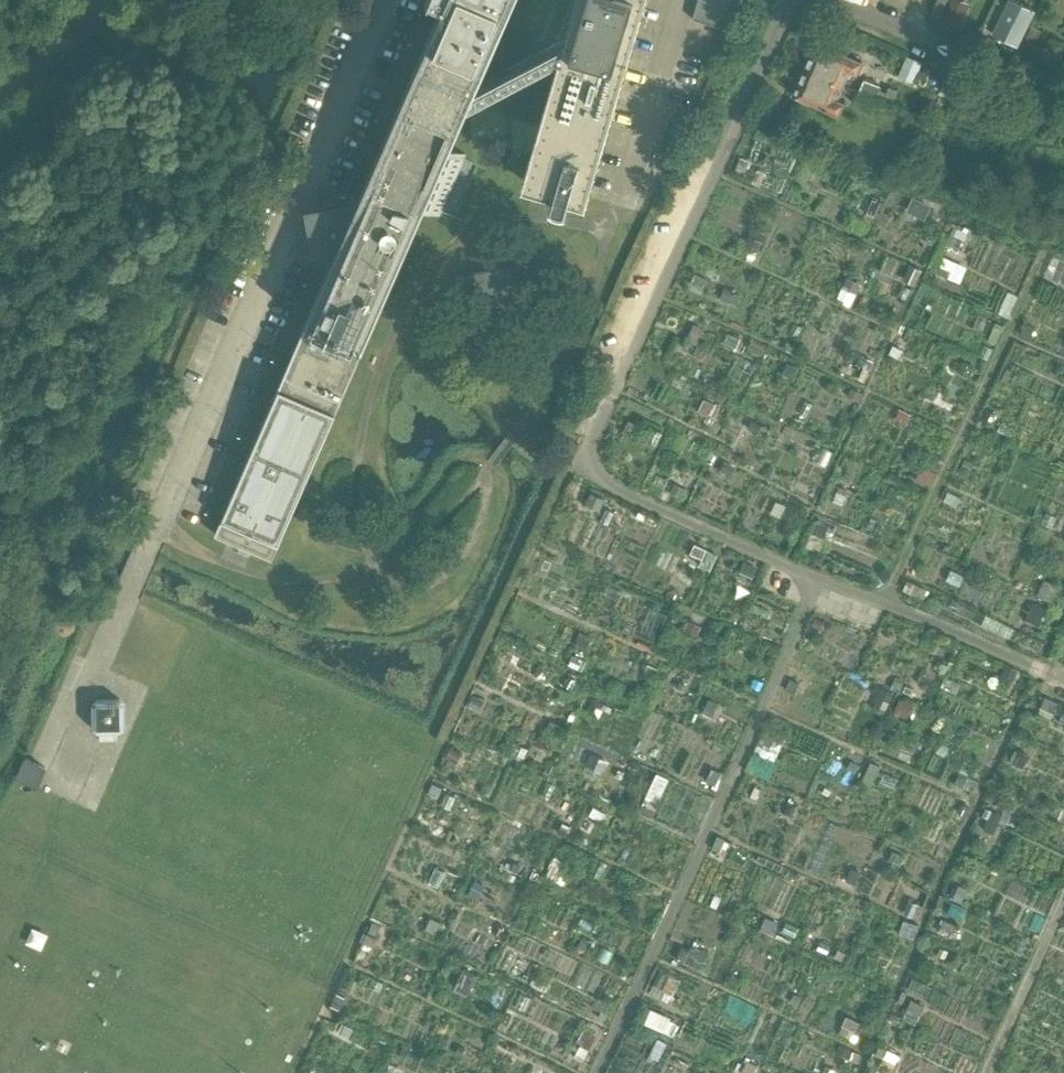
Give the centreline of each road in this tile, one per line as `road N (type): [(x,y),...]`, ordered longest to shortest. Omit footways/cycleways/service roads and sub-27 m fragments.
road 1 (track): [(598,1072),(823,581)]
road 2 (track): [(886,604),(1041,270)]
road 3 (track): [(823,581),(600,481),(585,464)]
road 4 (track): [(1063,681),(823,581)]
road 5 (track): [(1063,906),(993,1072)]

